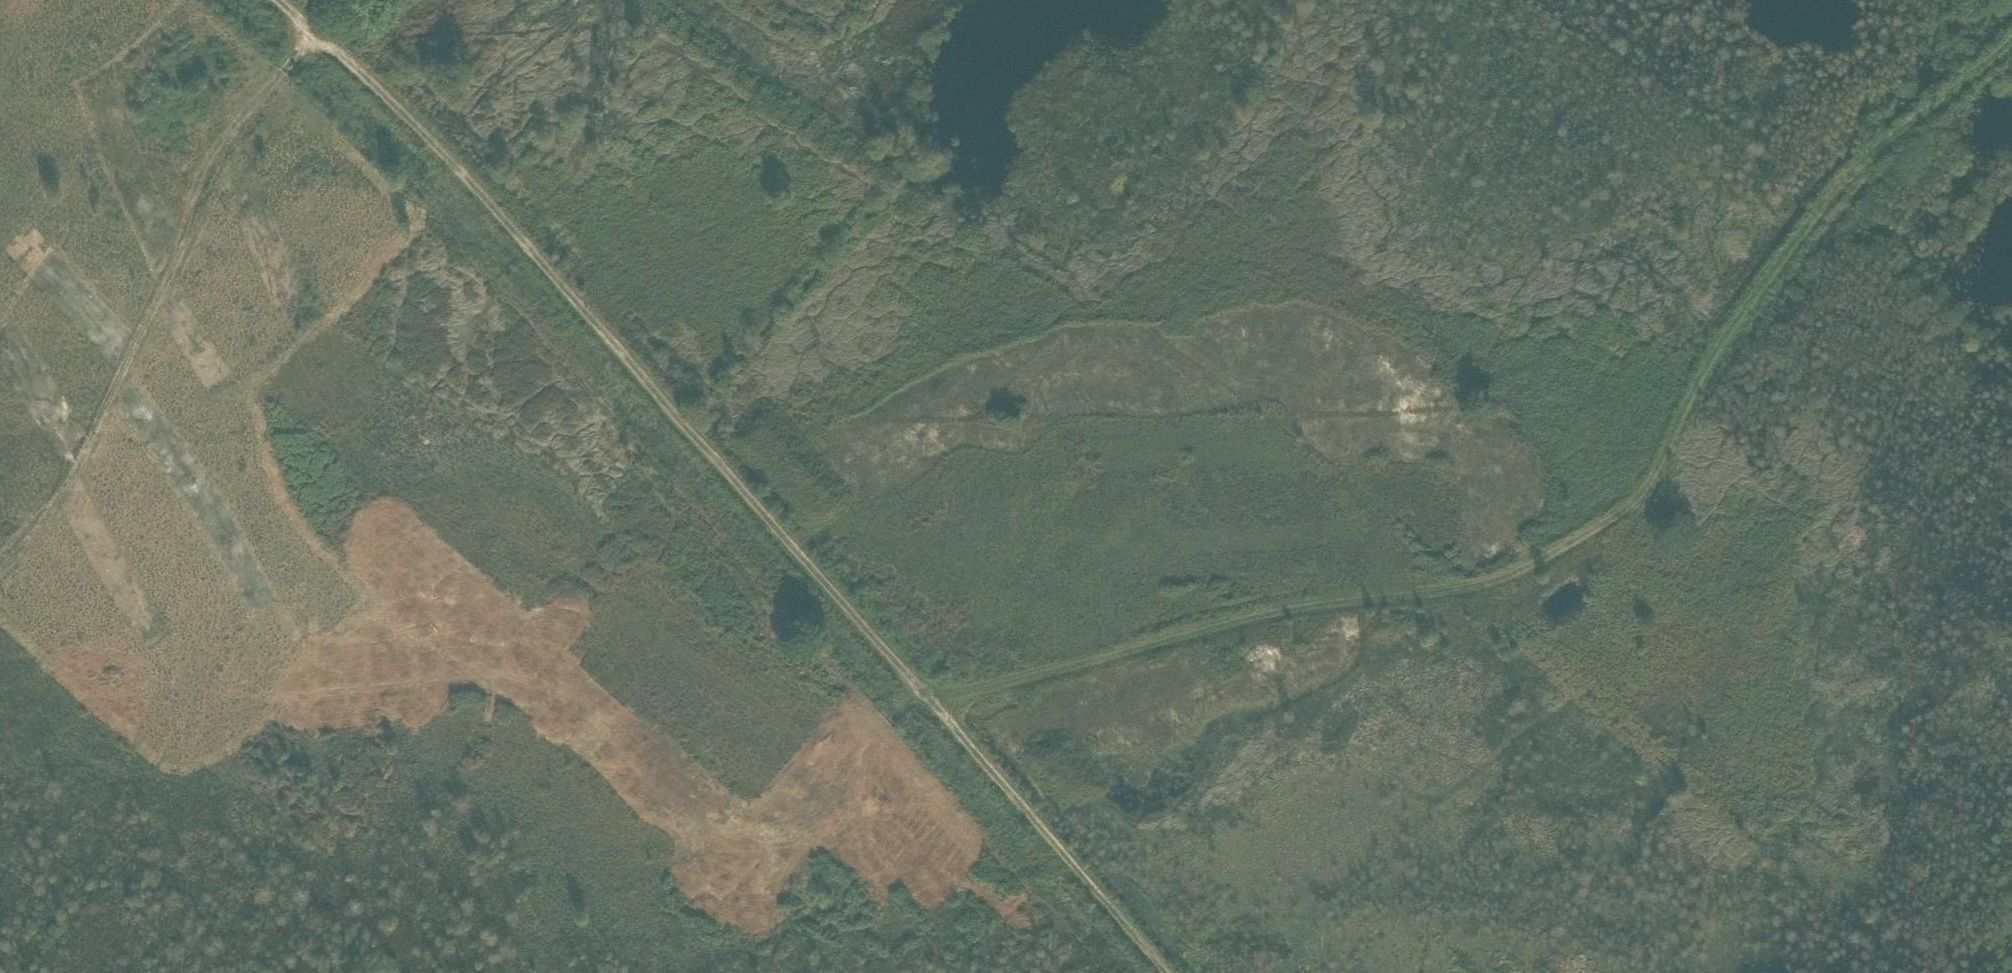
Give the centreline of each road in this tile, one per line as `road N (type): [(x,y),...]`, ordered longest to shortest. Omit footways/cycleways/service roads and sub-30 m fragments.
road 1 (track): [(932,703),(1225,622),(1462,588),(1506,575),(1596,527),(1642,492),(1747,305),(1853,173),(2011,42)]
road 2 (track): [(932,703),(461,172),(277,0)]
road 3 (track): [(314,38),(260,98),(220,164),(76,468),(0,566)]
road 4 (track): [(1167,972),(932,703)]

